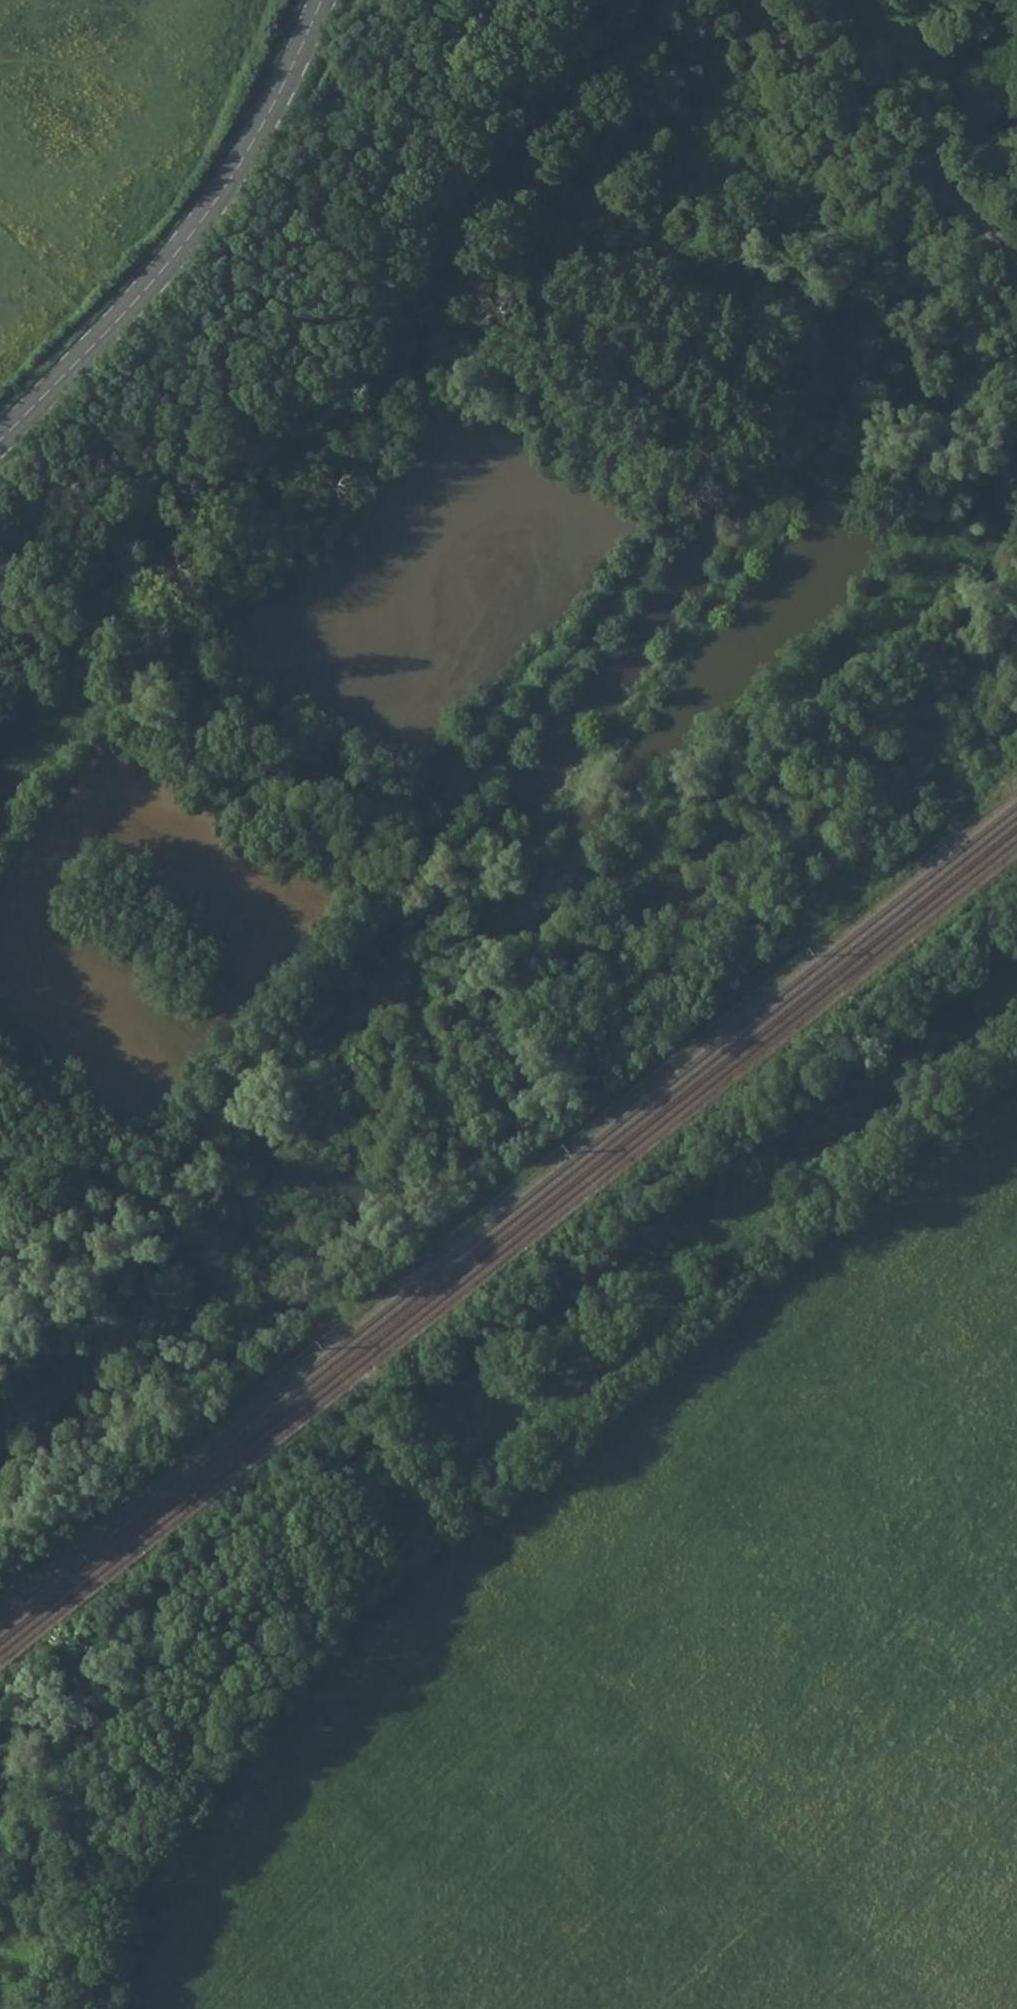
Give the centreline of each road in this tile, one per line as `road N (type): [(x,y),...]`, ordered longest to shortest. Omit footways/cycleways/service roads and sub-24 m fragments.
road 1 (tertiary): [(0,440),(188,244),(265,126),(322,0)]
road 2 (unclassified): [(734,0),(1016,261)]

